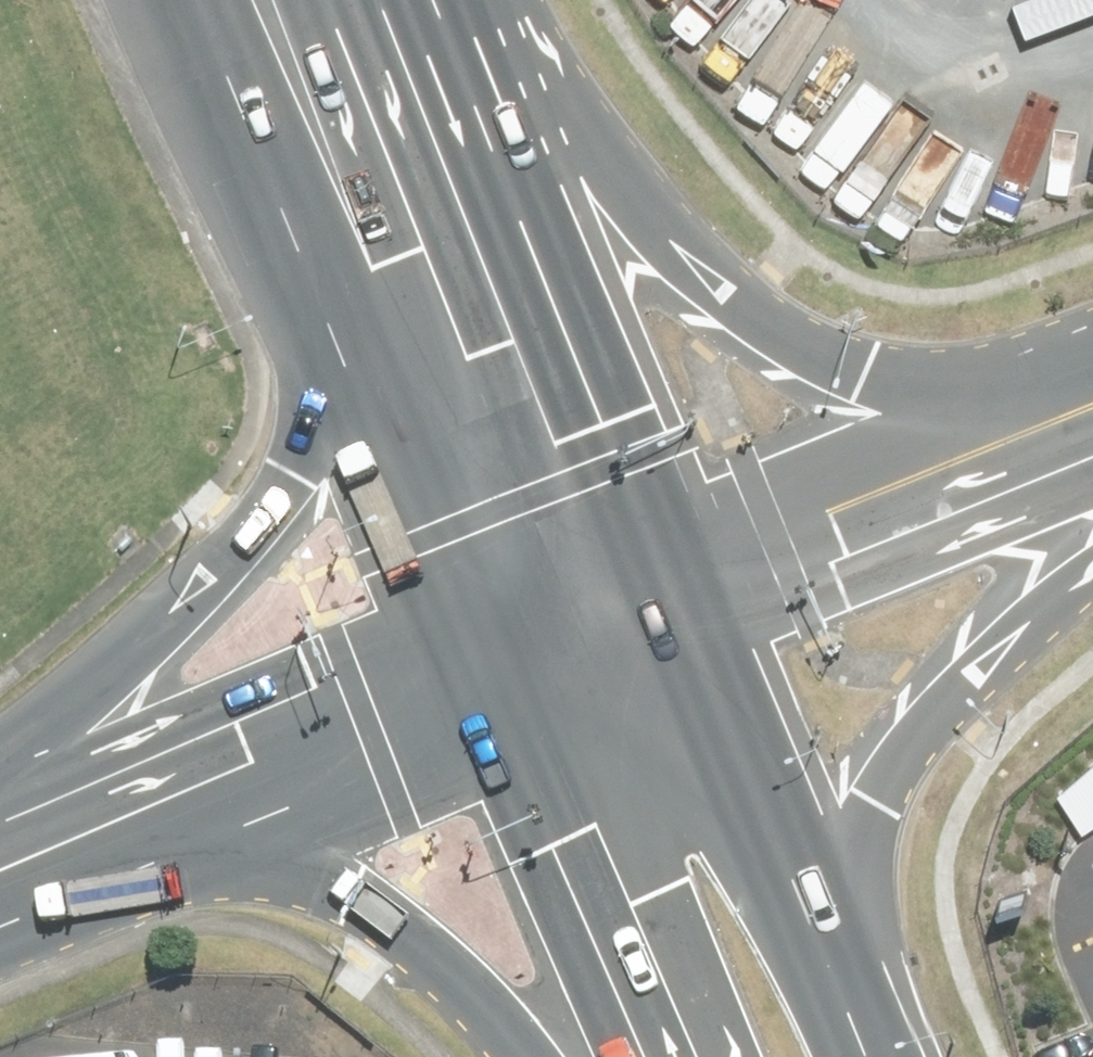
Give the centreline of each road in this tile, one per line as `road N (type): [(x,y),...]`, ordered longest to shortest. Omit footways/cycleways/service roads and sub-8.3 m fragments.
road 1 (primary): [(439,1),(590,179),(721,302),(763,329),(817,355),(884,372),(1092,364)]
road 2 (primary): [(439,1),(654,570)]
road 3 (primary): [(542,1056),(410,944),(351,906),(259,876),(9,829)]
road 4 (primary): [(9,829),(244,565),(278,519),(355,366)]
road 5 (primary): [(1092,570),(919,732),(848,881),(840,933),(844,1031)]
road 6 (primary): [(654,570),(844,1031)]
road 7 (tertiary): [(9,829),(466,644)]
road 8 (unclassified): [(654,570),(1092,410)]
road 9 (primary): [(644,1056),(466,644)]
road 10 (primary): [(355,366),(212,0)]
road 11 (primary): [(466,644),(355,366)]
road 12 (tertiary): [(466,644),(654,570)]

